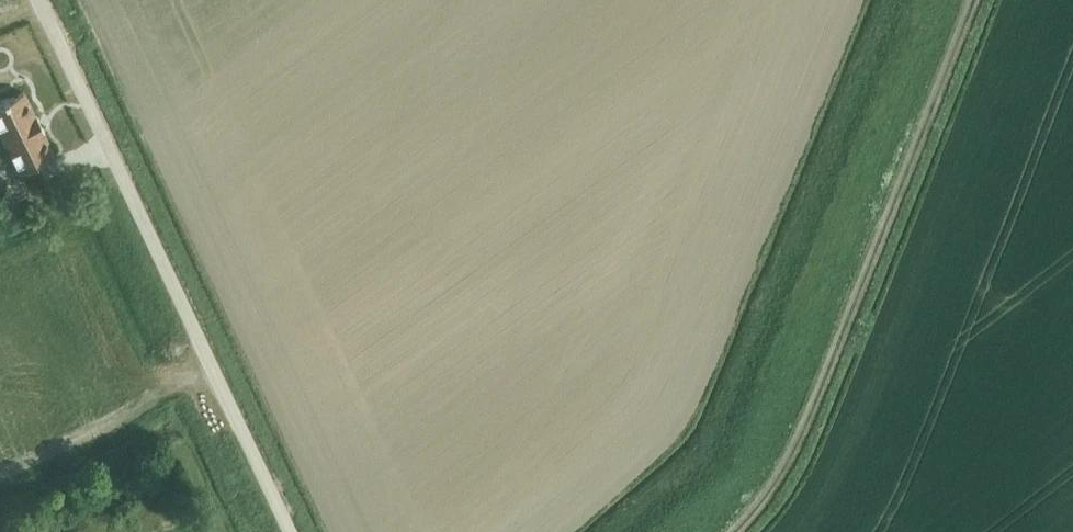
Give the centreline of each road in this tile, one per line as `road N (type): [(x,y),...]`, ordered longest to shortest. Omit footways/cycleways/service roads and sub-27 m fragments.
road 1 (unclassified): [(291,531),(39,0)]
road 2 (track): [(740,531),(789,472),(977,0)]

